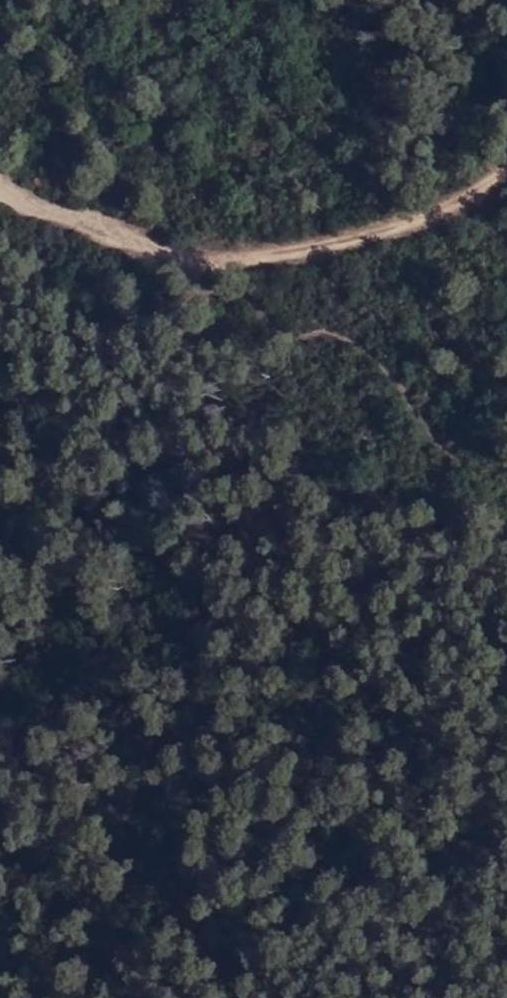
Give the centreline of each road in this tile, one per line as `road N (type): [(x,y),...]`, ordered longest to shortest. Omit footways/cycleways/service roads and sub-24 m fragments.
road 1 (track): [(0,187),(90,226),(230,261),(377,231),(506,164)]

